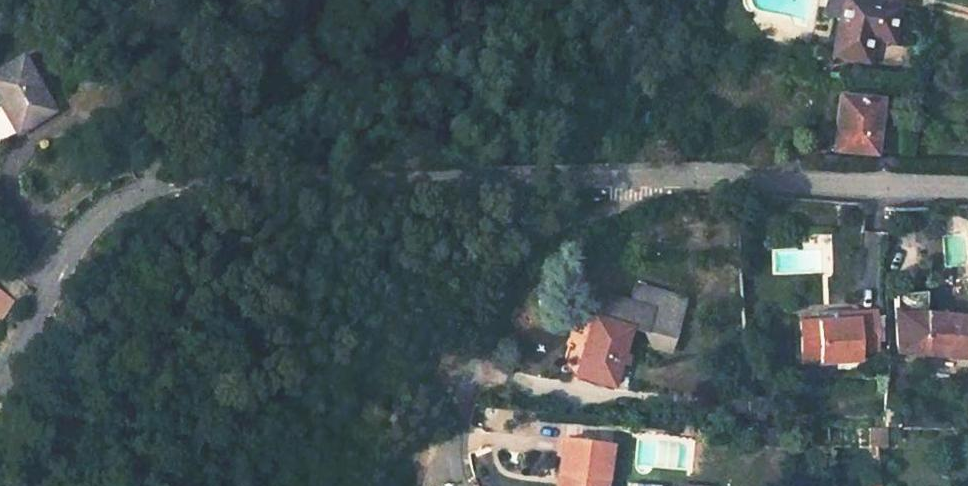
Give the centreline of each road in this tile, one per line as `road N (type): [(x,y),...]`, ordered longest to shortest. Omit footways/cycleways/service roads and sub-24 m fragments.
road 1 (unclassified): [(595,174),(212,179),(135,191),(87,217),(0,392)]
road 2 (residential): [(462,485),(450,439),(477,288),(517,213),(589,185),(595,174)]
road 3 (unclassified): [(967,185),(595,174)]

